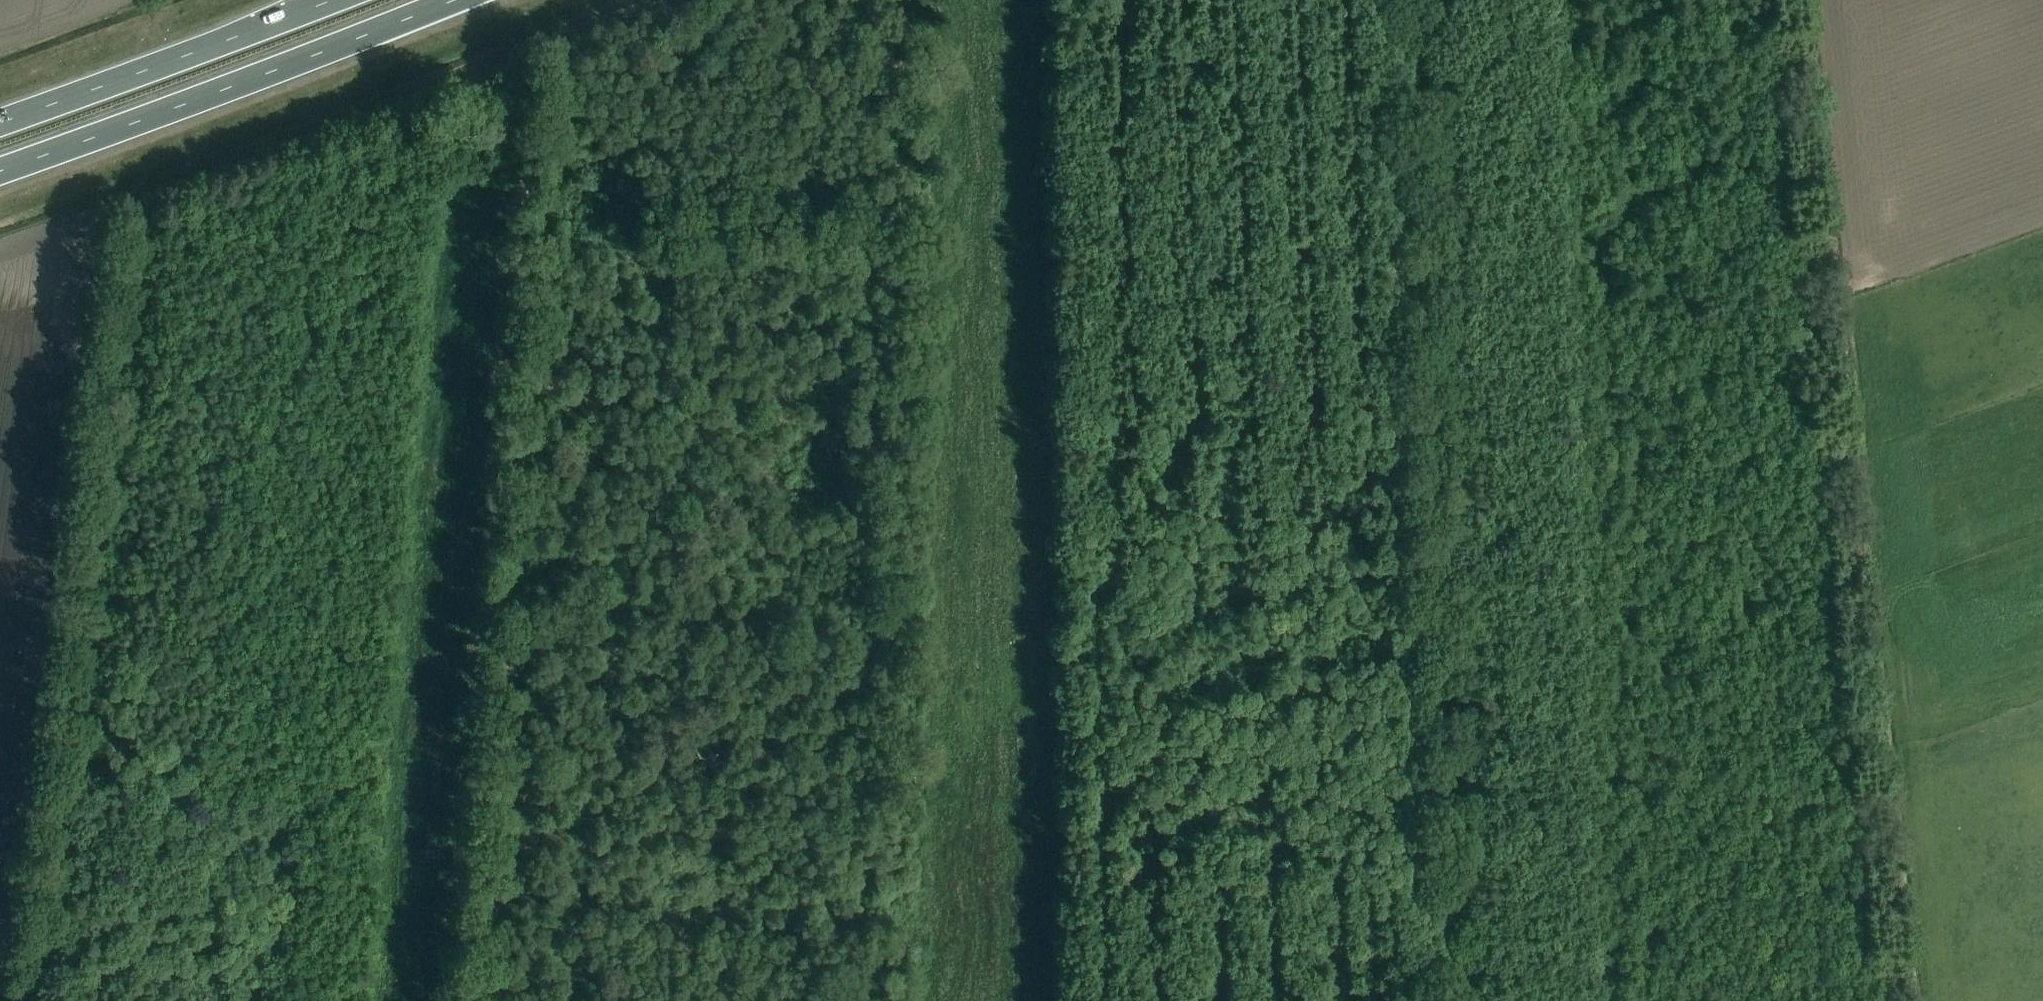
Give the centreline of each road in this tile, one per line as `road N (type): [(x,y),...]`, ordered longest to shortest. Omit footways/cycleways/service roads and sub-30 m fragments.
road 1 (track): [(1422,0),(1464,1000)]
road 2 (trunk): [(0,174),(455,0)]
road 3 (trunk): [(337,0),(0,122)]

